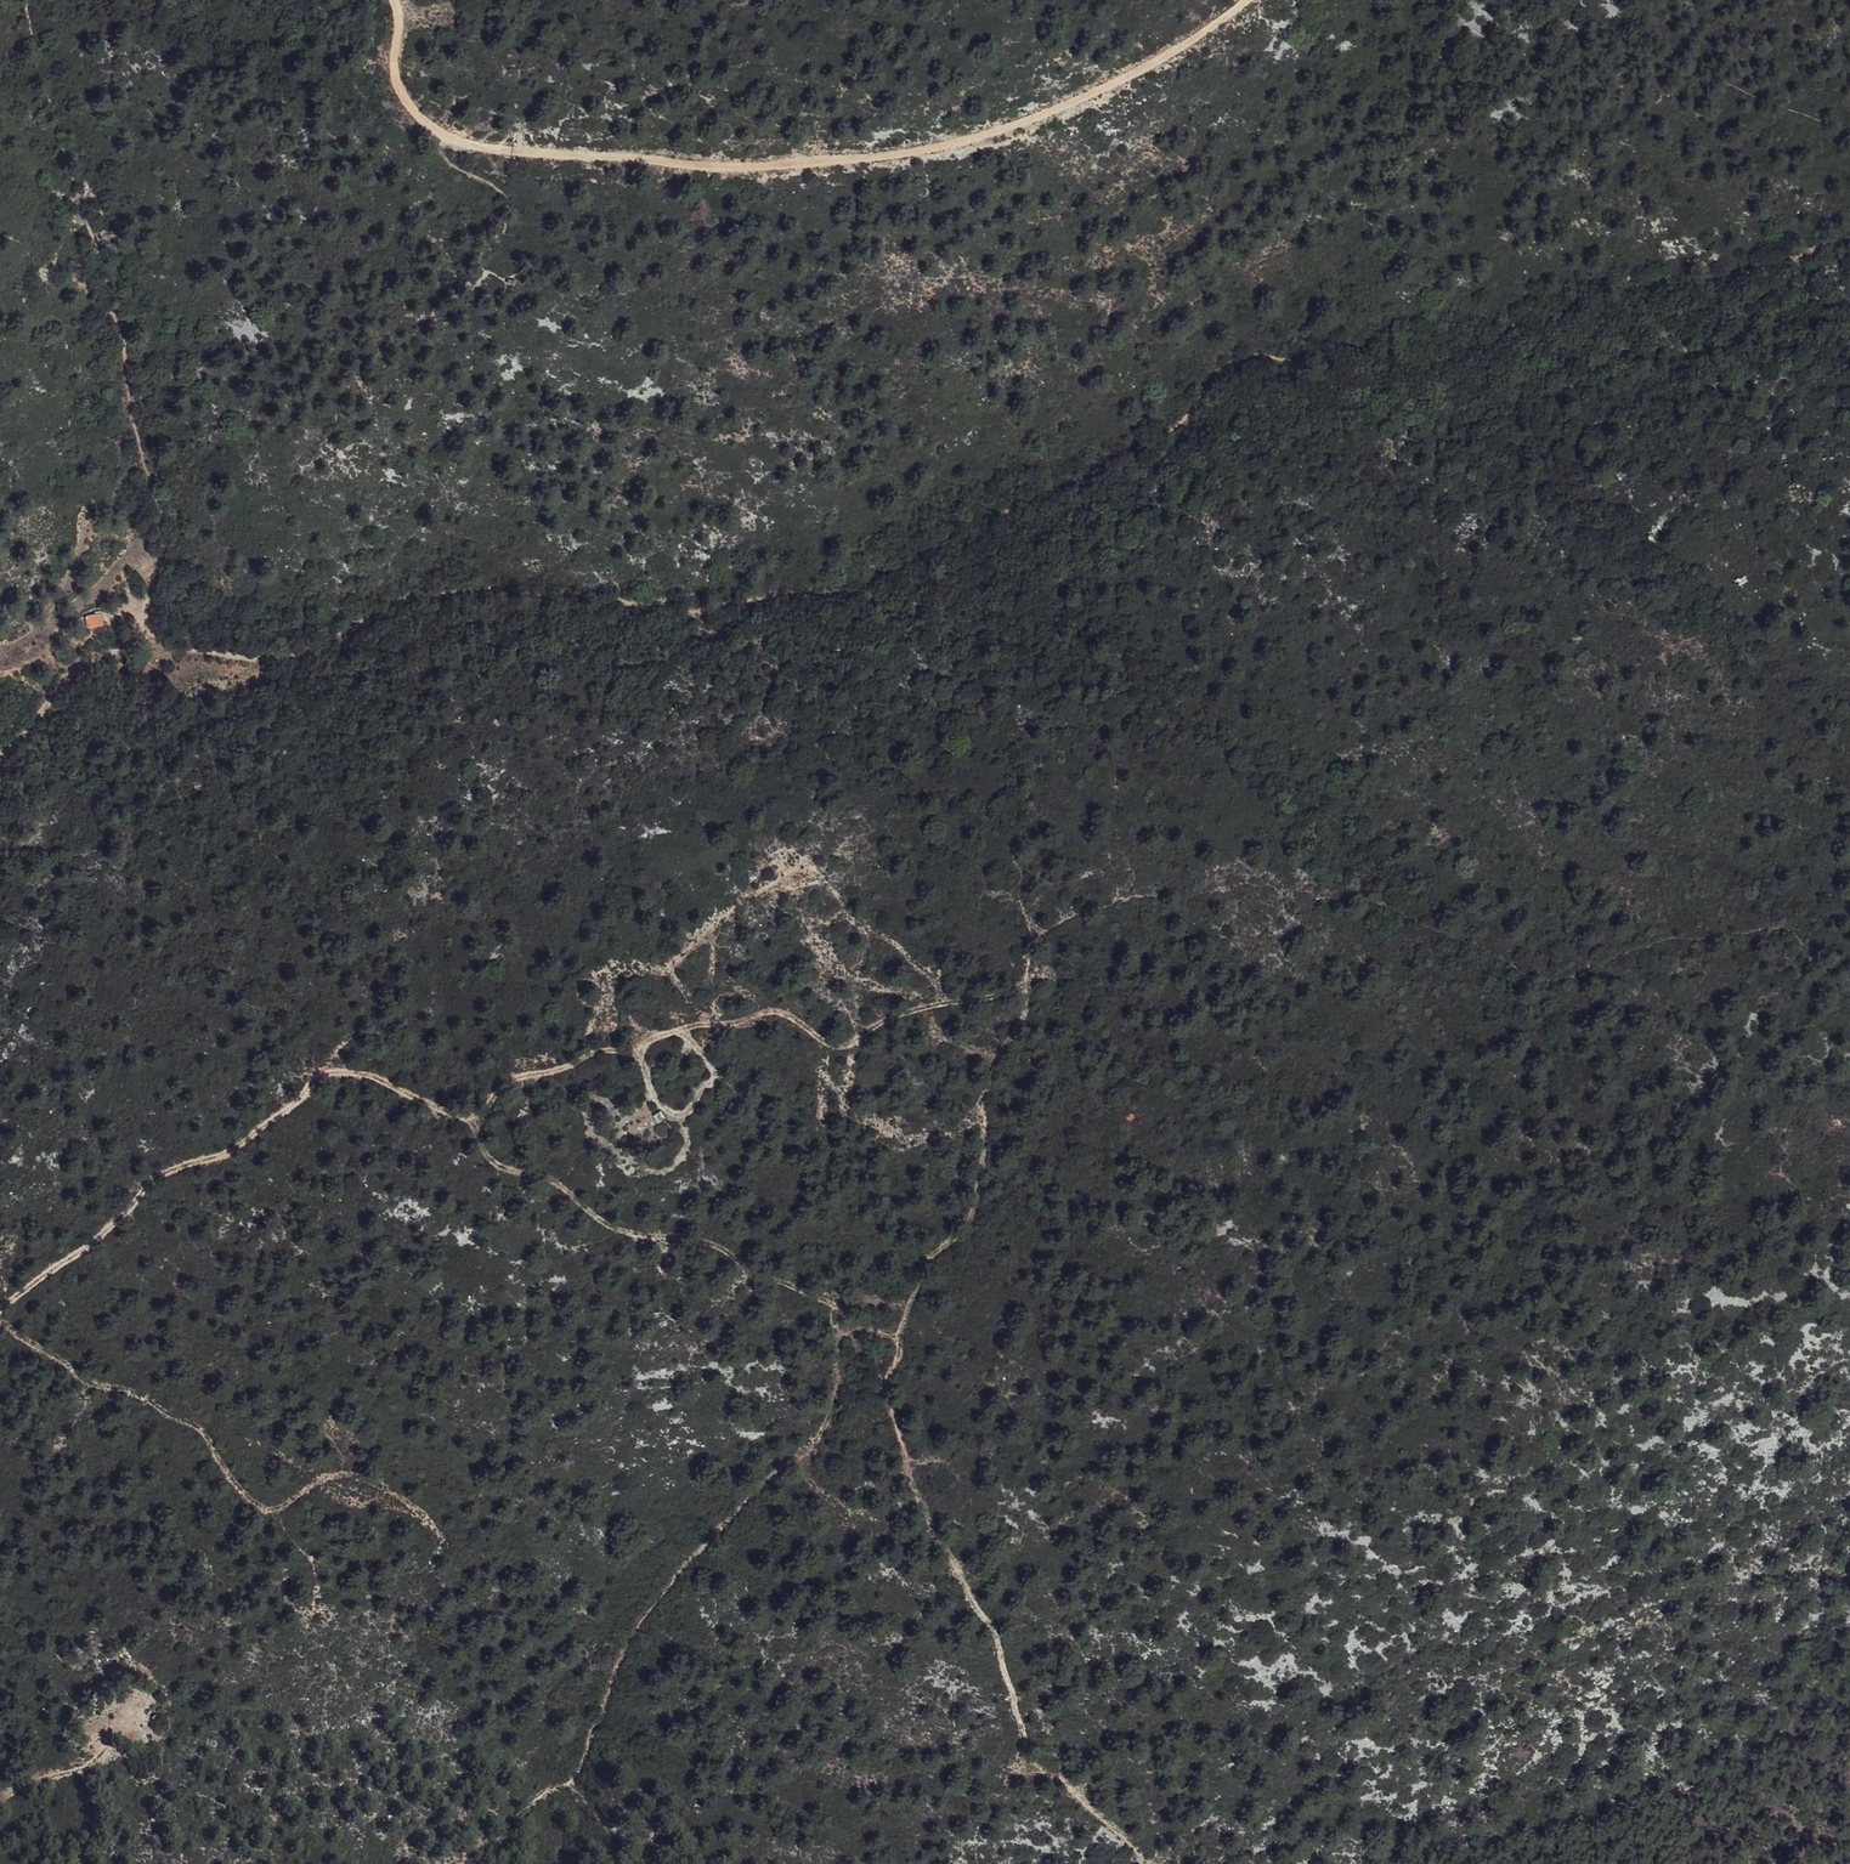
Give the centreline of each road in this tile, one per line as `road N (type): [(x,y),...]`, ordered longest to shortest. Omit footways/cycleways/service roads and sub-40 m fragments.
road 1 (track): [(380,0),(386,21),(375,64),(387,106),(424,139),(496,154),(737,168),(869,157),(979,136),(1085,99),(1203,39),(1251,0)]
road 2 (track): [(0,1801),(80,1771),(119,1709)]

